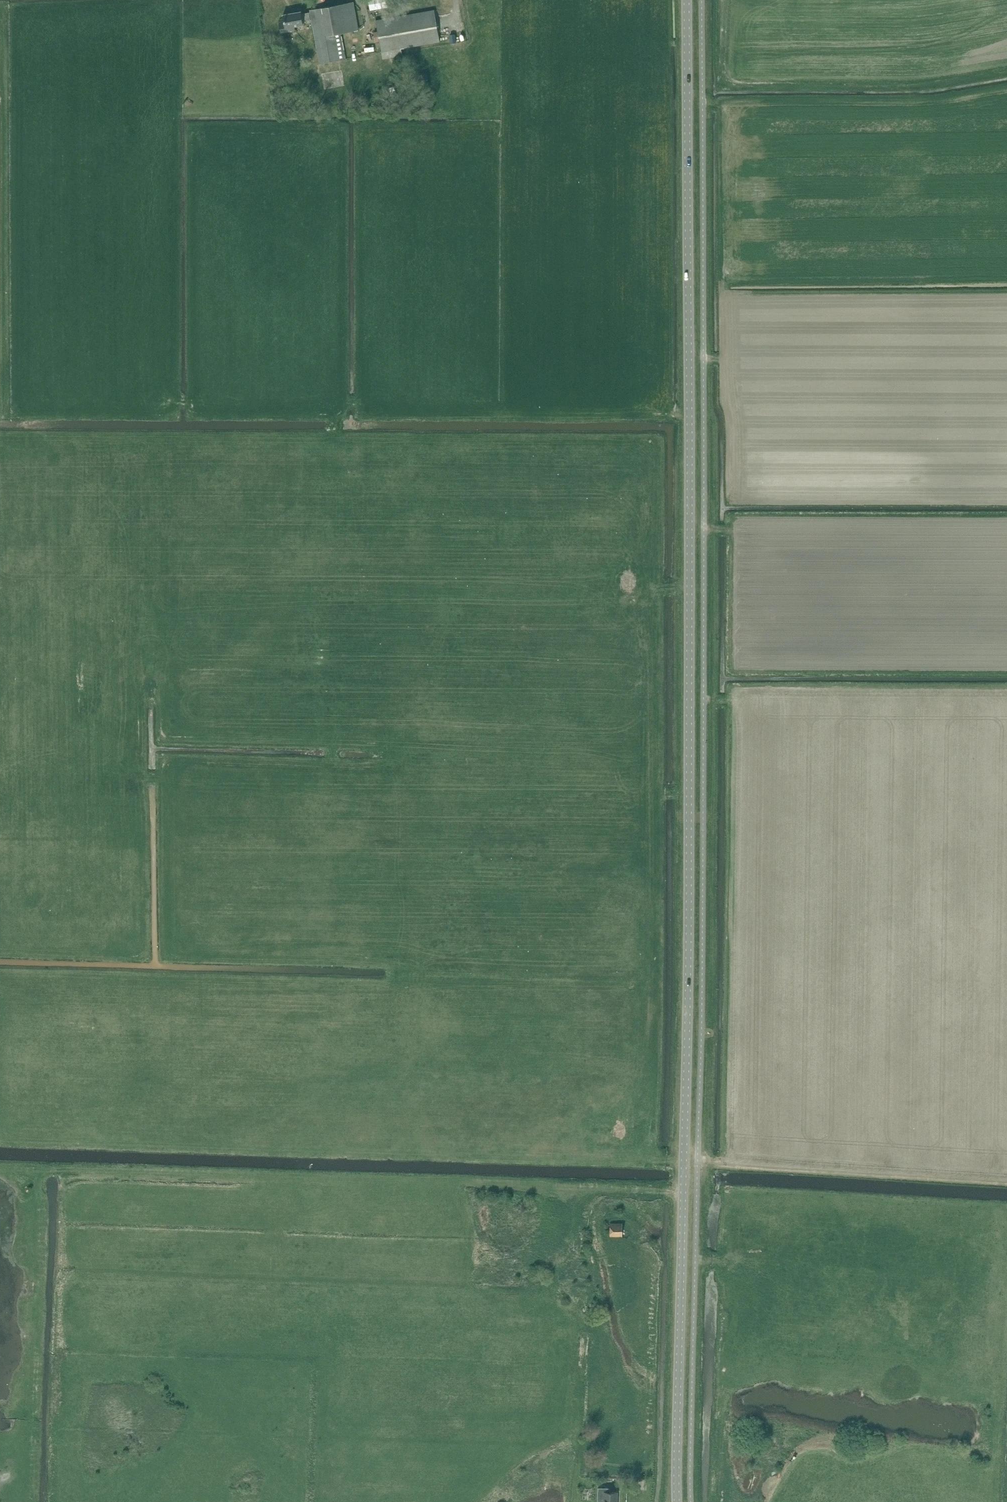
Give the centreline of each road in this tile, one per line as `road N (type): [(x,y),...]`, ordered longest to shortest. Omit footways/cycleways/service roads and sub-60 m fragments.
road 1 (tertiary): [(677,1501),(690,672),(688,0)]

